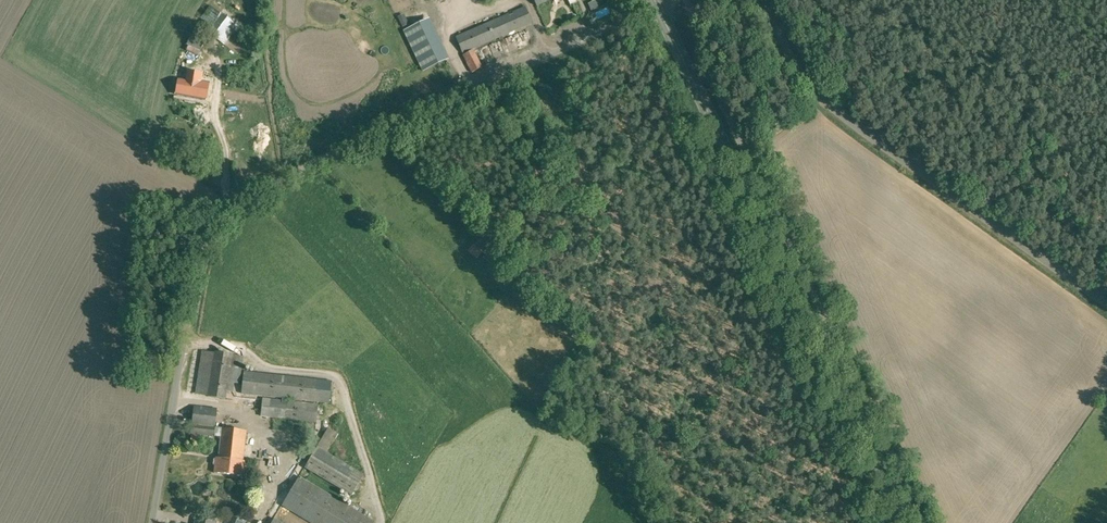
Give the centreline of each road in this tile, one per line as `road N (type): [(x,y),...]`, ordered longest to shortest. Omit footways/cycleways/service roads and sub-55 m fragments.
road 1 (unclassified): [(151,522),(197,260),(226,211),(309,164),(658,5)]
road 2 (secondary): [(908,522),(658,5)]
road 3 (unclassified): [(752,0),(844,120),(1106,306)]

